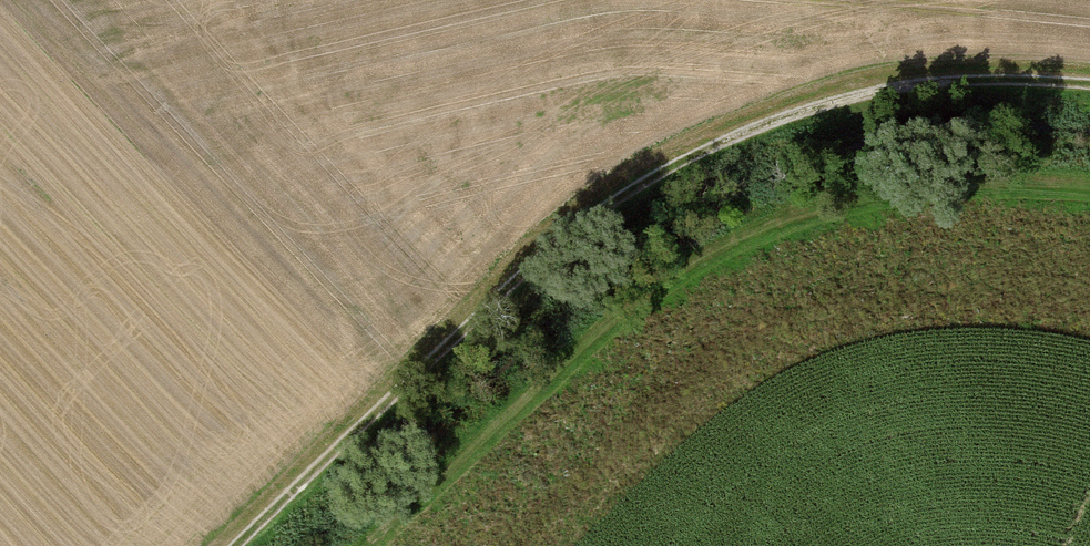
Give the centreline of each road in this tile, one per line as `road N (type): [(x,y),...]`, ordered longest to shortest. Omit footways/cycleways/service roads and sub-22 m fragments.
road 1 (track): [(1089,86),(970,81),(858,98),(760,127),(644,186),(549,255),(241,545)]
road 2 (track): [(377,545),(613,326),(693,267),(878,204),(1089,189)]

